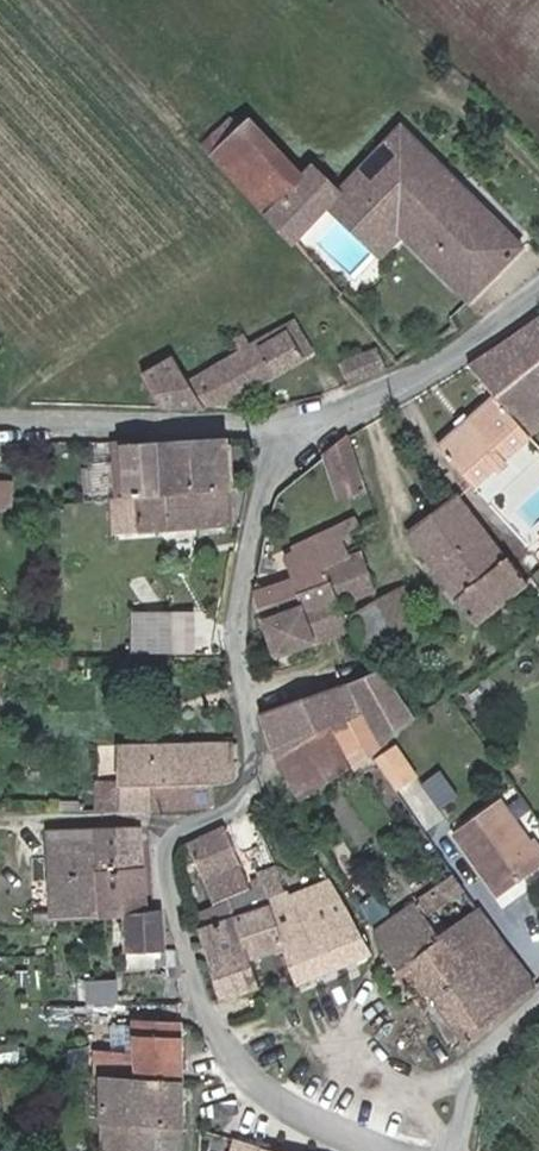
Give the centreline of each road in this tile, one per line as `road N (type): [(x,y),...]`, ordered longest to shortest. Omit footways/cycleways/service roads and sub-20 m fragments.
road 1 (residential): [(285,422),(248,534),(242,630),(255,749),(249,790),(186,825),(169,844),(167,874),(210,1016),(231,1058),(255,1086),(296,1113),(390,1150)]
road 2 (unclassified): [(285,422),(361,402),(464,350),(538,293)]
road 3 (unclassified): [(0,426),(285,422)]
road 4 (unclassified): [(463,1150),(483,1067),(538,1007)]

